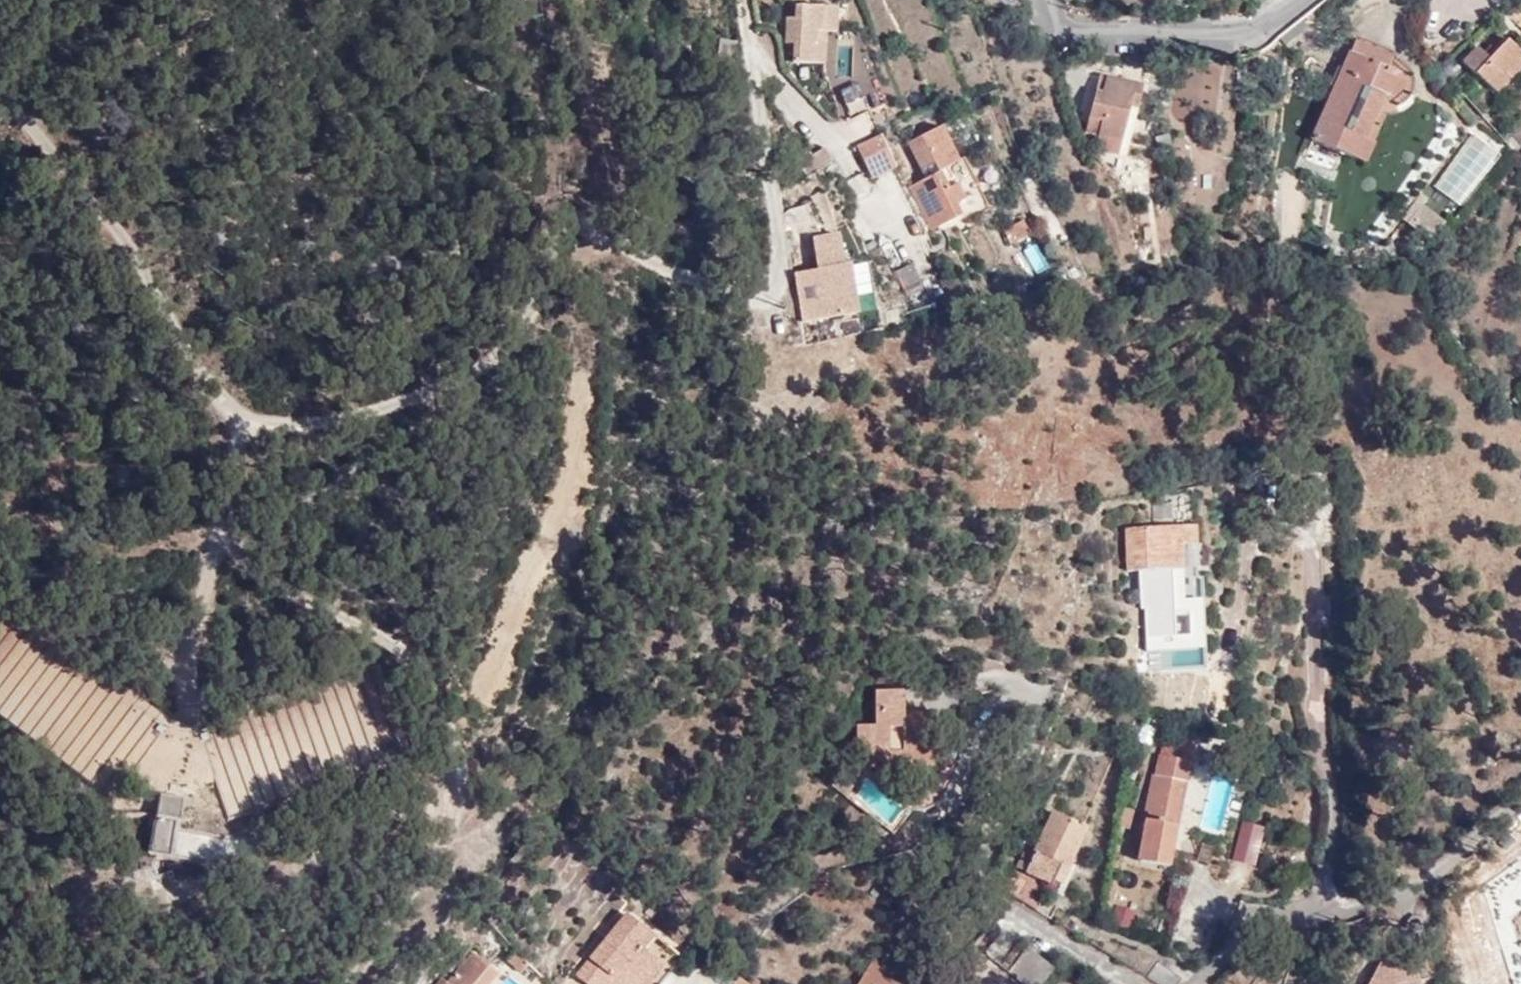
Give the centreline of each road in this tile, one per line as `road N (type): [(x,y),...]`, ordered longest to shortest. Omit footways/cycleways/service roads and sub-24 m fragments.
road 1 (track): [(329,983),(409,875),(458,789),(456,764),(409,647),(257,560),(224,530),(234,417),(271,427),(328,423),(507,356),(544,302),(567,230),(590,220),(642,256),(706,284),(768,288),(784,265),(757,51)]
road 2 (track): [(234,417),(111,212),(0,101)]
road 3 (residential): [(1298,0),(1258,29),(1224,35),(1071,31),(1051,20),(1039,0)]
road 4 (track): [(224,530),(181,756)]

